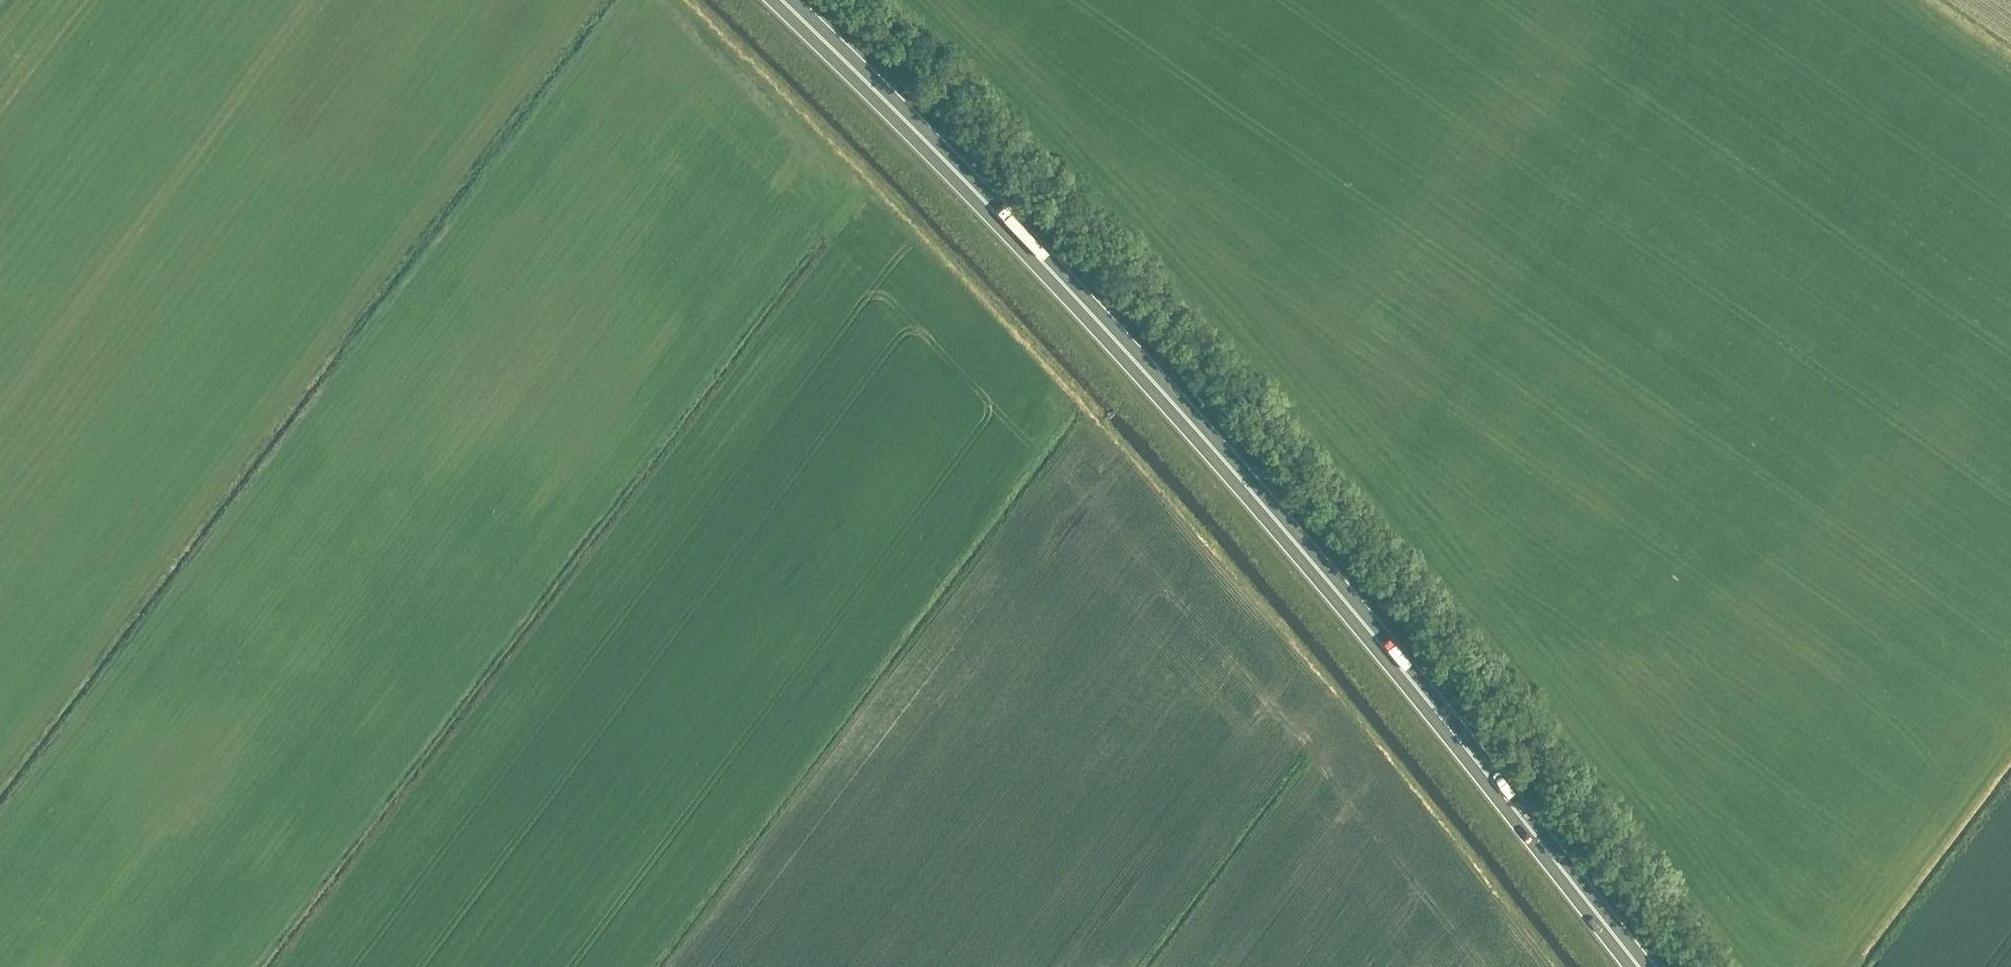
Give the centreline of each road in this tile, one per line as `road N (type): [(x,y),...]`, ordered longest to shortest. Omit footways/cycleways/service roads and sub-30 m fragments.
road 1 (trunk): [(1635,966),(1340,592),(1184,413),(783,0)]

